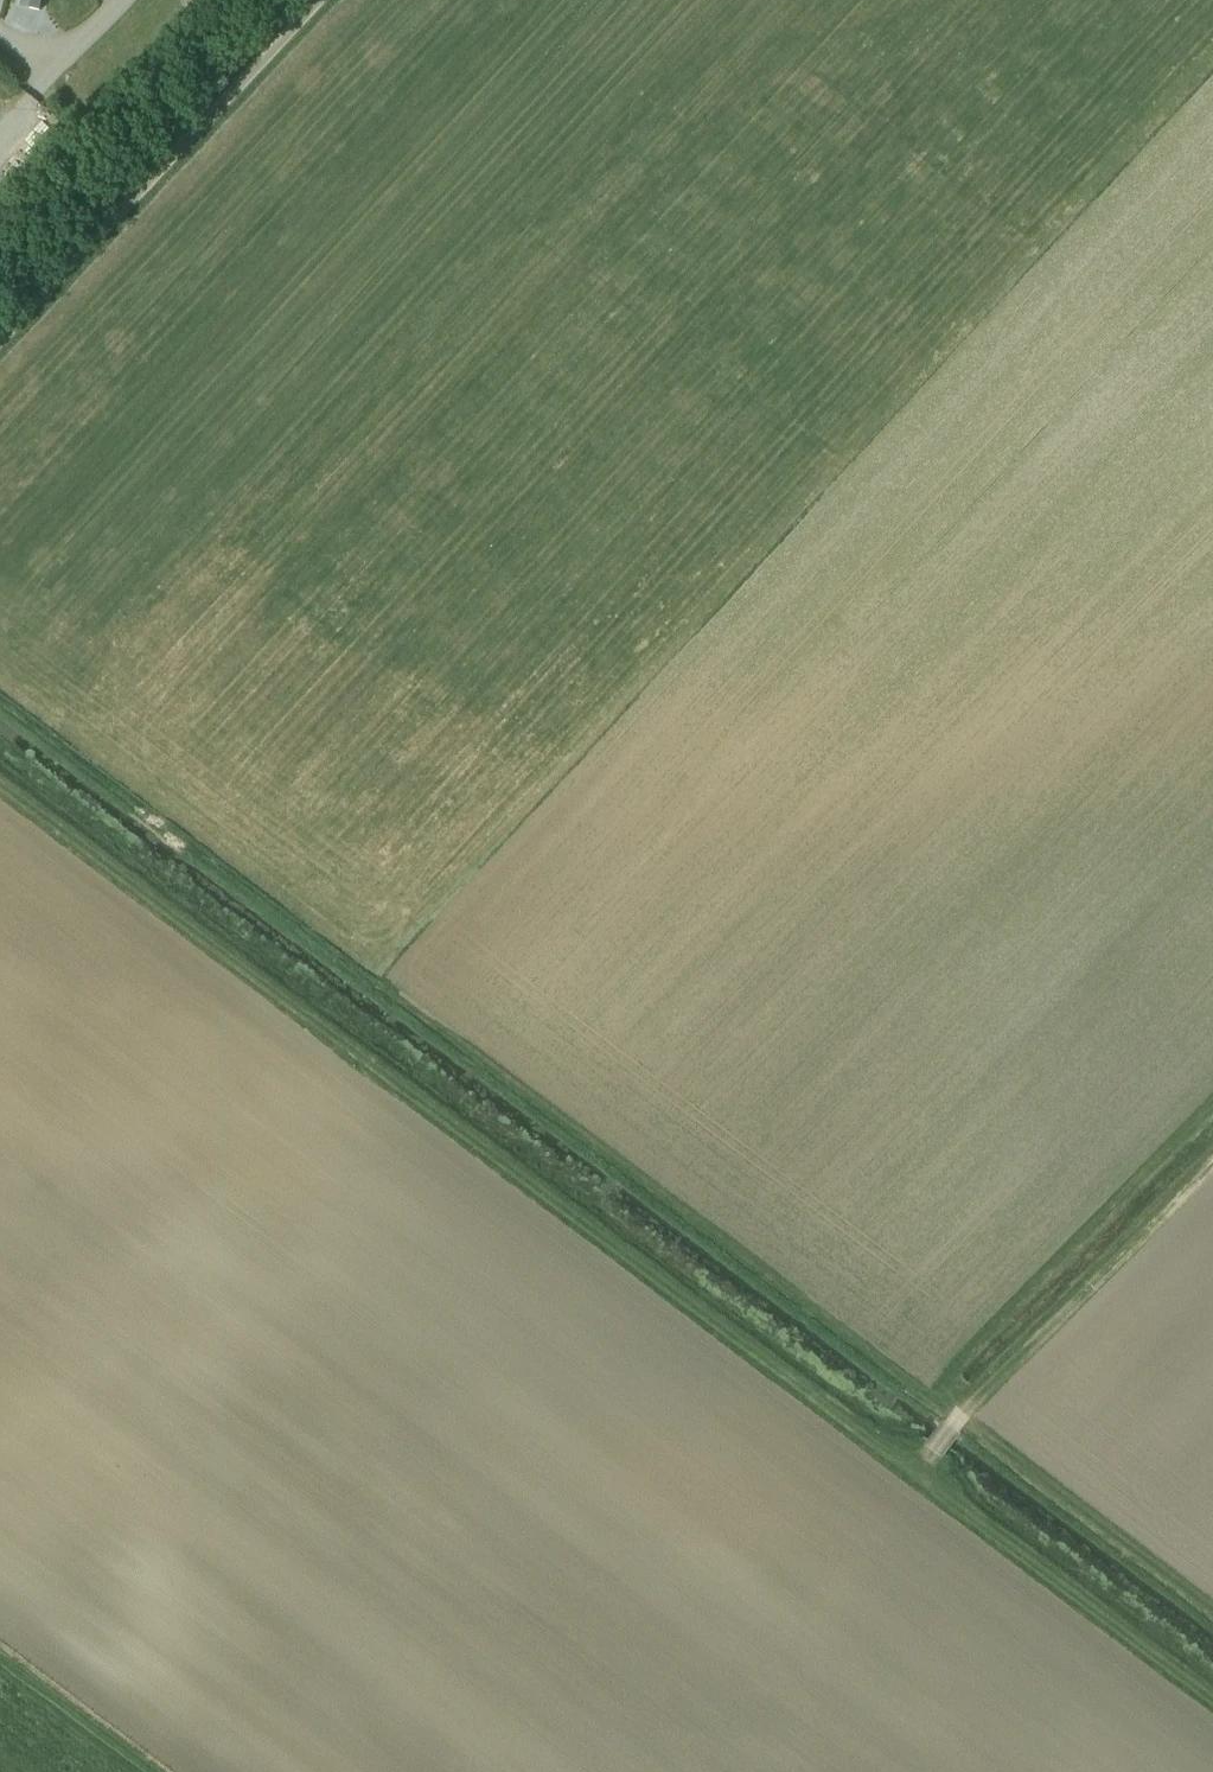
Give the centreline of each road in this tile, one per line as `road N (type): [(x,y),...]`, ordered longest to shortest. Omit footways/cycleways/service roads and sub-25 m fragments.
road 1 (track): [(419,1067),(0,761)]
road 2 (track): [(934,1458),(933,1479),(1212,1686)]
road 3 (track): [(131,1771),(0,1671)]
road 4 (unclassified): [(127,0),(54,65),(0,36)]

